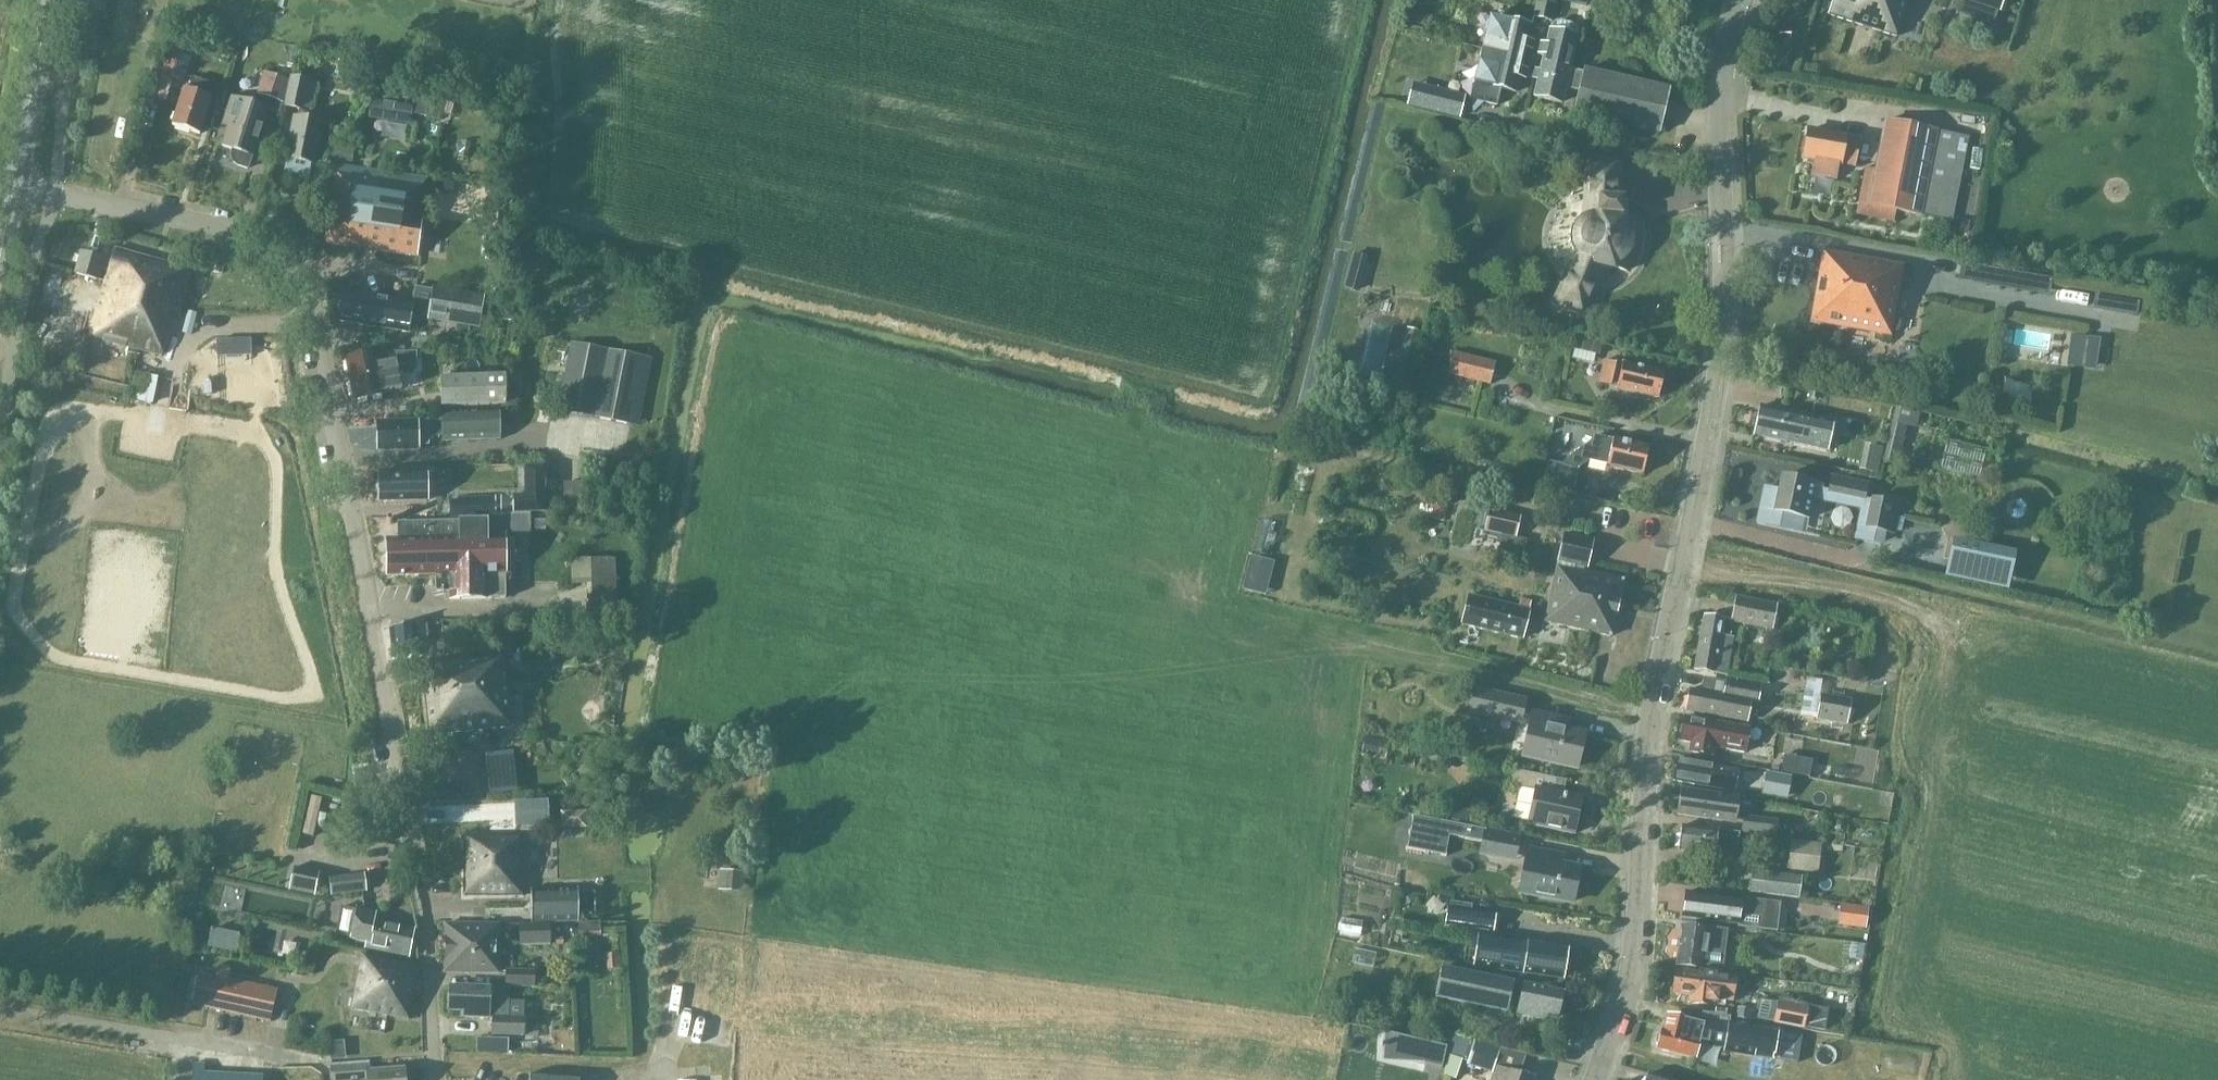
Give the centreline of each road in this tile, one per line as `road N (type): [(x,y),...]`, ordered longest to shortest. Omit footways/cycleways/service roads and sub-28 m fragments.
road 1 (unclassified): [(1596,1079),(1631,979),(1650,735),(1718,350),(1722,119),(1738,0)]
road 2 (residential): [(435,1079),(426,905),(309,285),(293,255),(255,231),(57,192)]
road 3 (tertiary): [(15,183),(50,0)]

